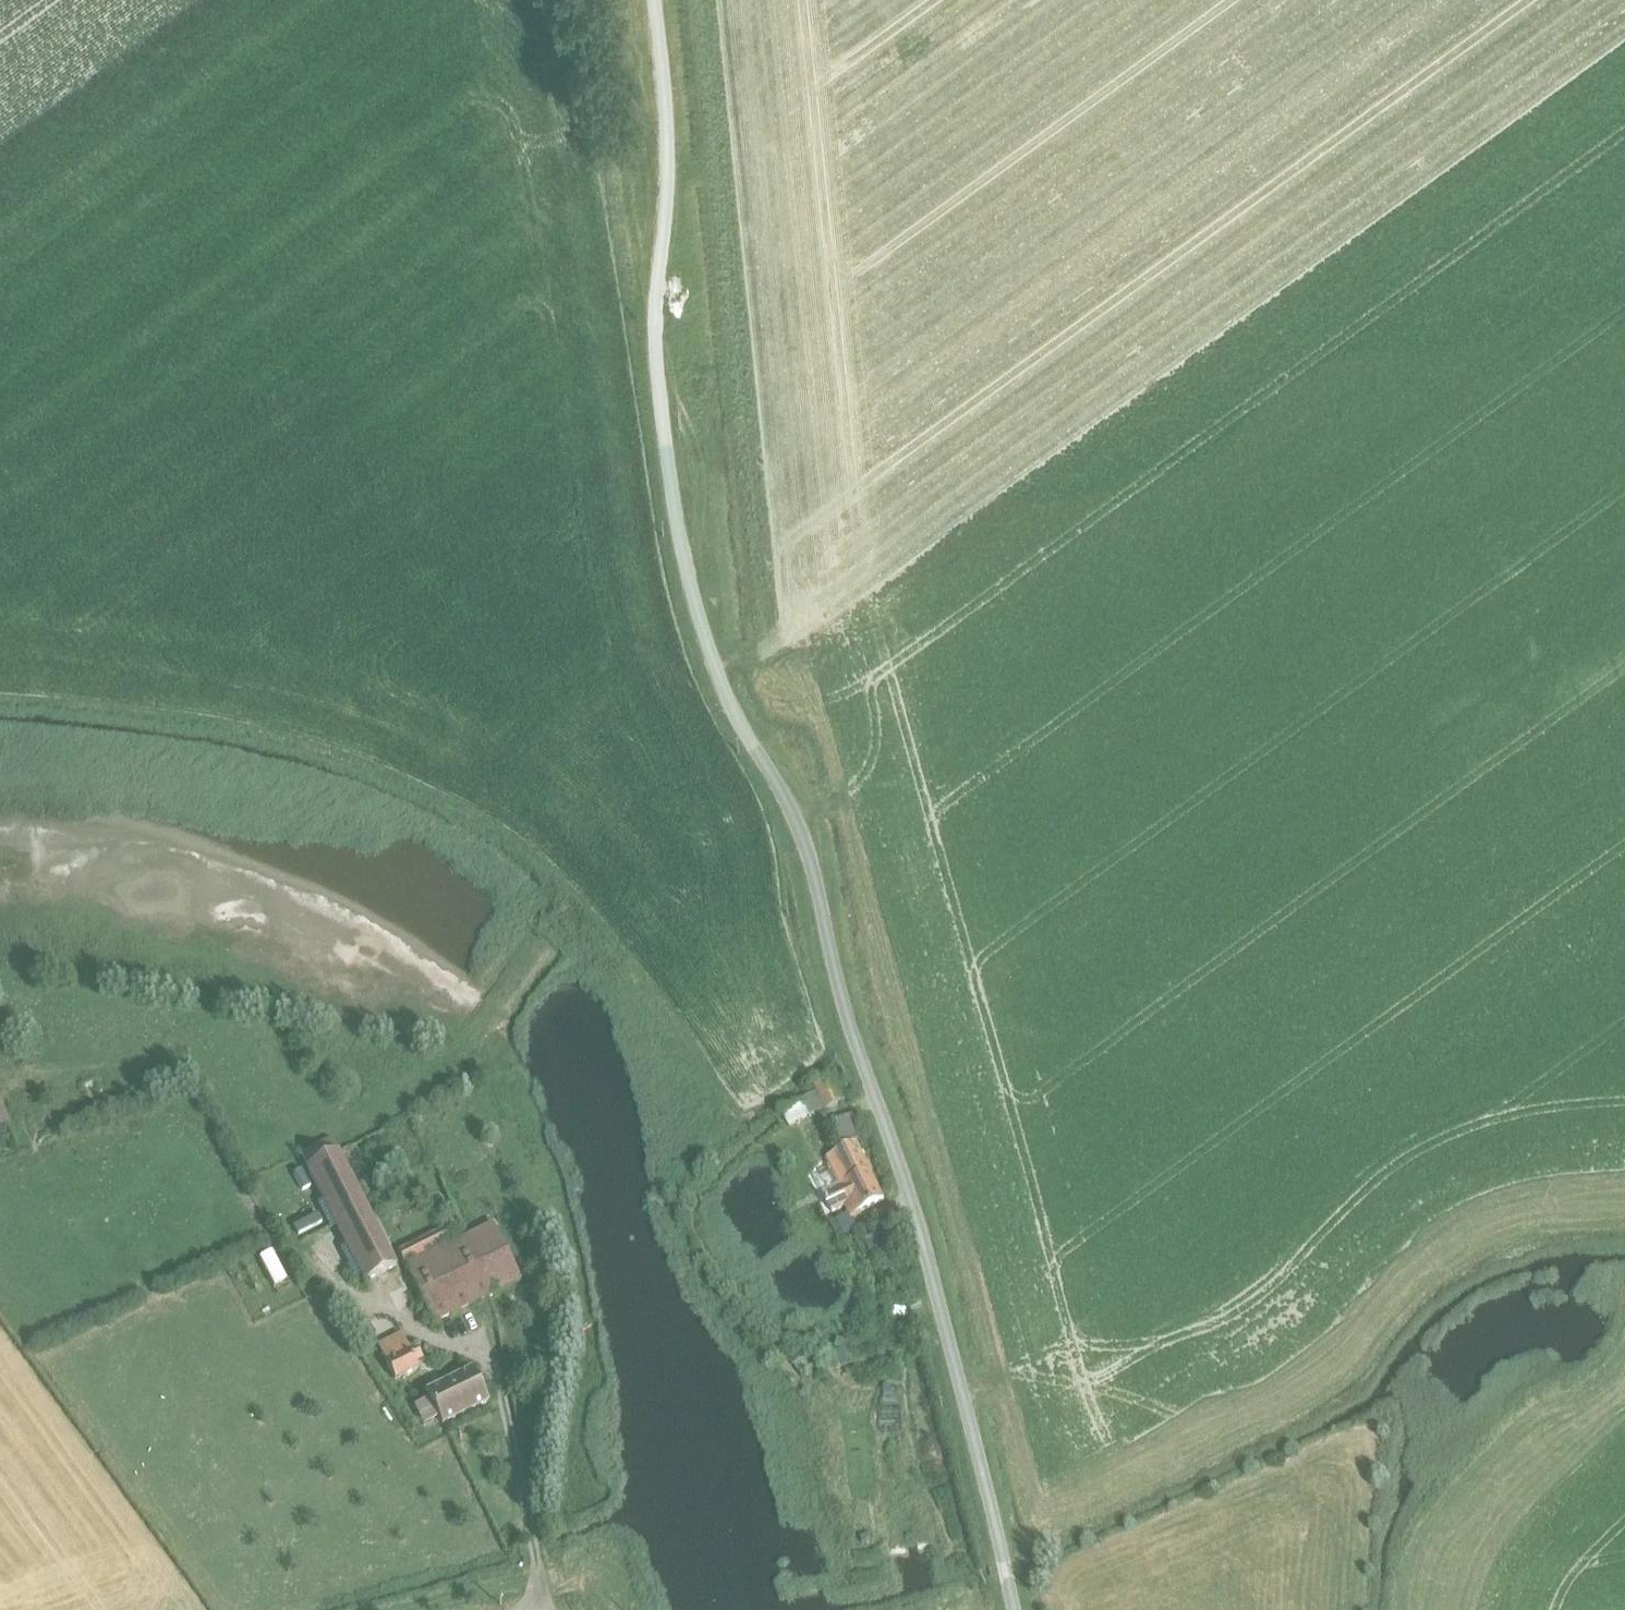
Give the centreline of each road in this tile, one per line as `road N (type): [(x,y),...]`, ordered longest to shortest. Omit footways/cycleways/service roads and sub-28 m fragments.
road 1 (unclassified): [(1015,1609),(921,1233),(854,1035),(811,862),(797,821),(738,720),(689,579),(659,387),(668,178),(654,0)]

